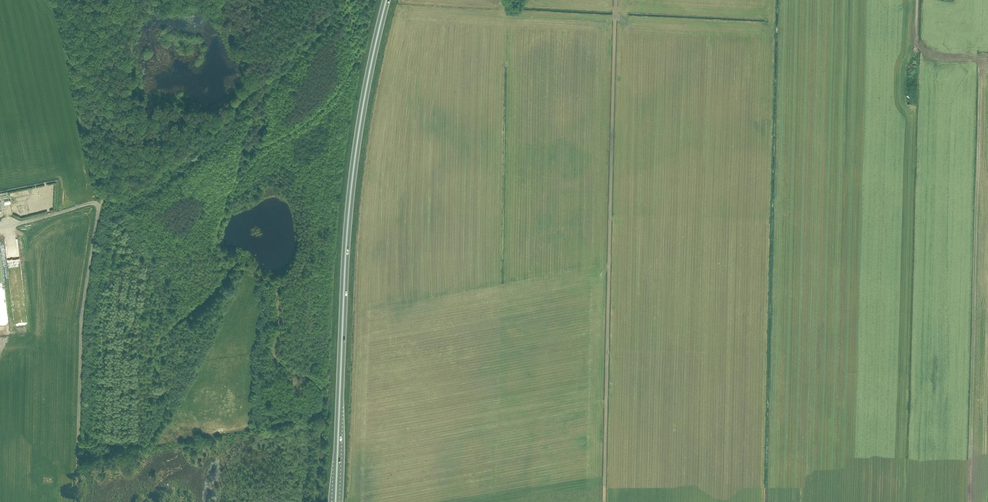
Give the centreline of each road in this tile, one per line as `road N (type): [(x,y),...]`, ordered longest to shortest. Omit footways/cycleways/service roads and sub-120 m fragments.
road 1 (trunk): [(335,501),(348,217),(386,0)]
road 2 (track): [(603,501),(614,0)]
road 3 (unclassified): [(77,501),(81,323),(99,206),(0,227)]
road 4 (track): [(230,271),(215,242),(230,189),(249,157),(325,104),(344,79),(359,47),(346,0)]
road 5 (track): [(310,501),(320,388),(273,356),(275,287),(251,269),(230,271)]
road 6 (track): [(78,446),(149,441),(166,409),(157,345),(230,271)]
road 7 (track): [(335,0),(260,80),(270,115),(256,151)]
road 8 (track): [(99,206),(75,85)]

